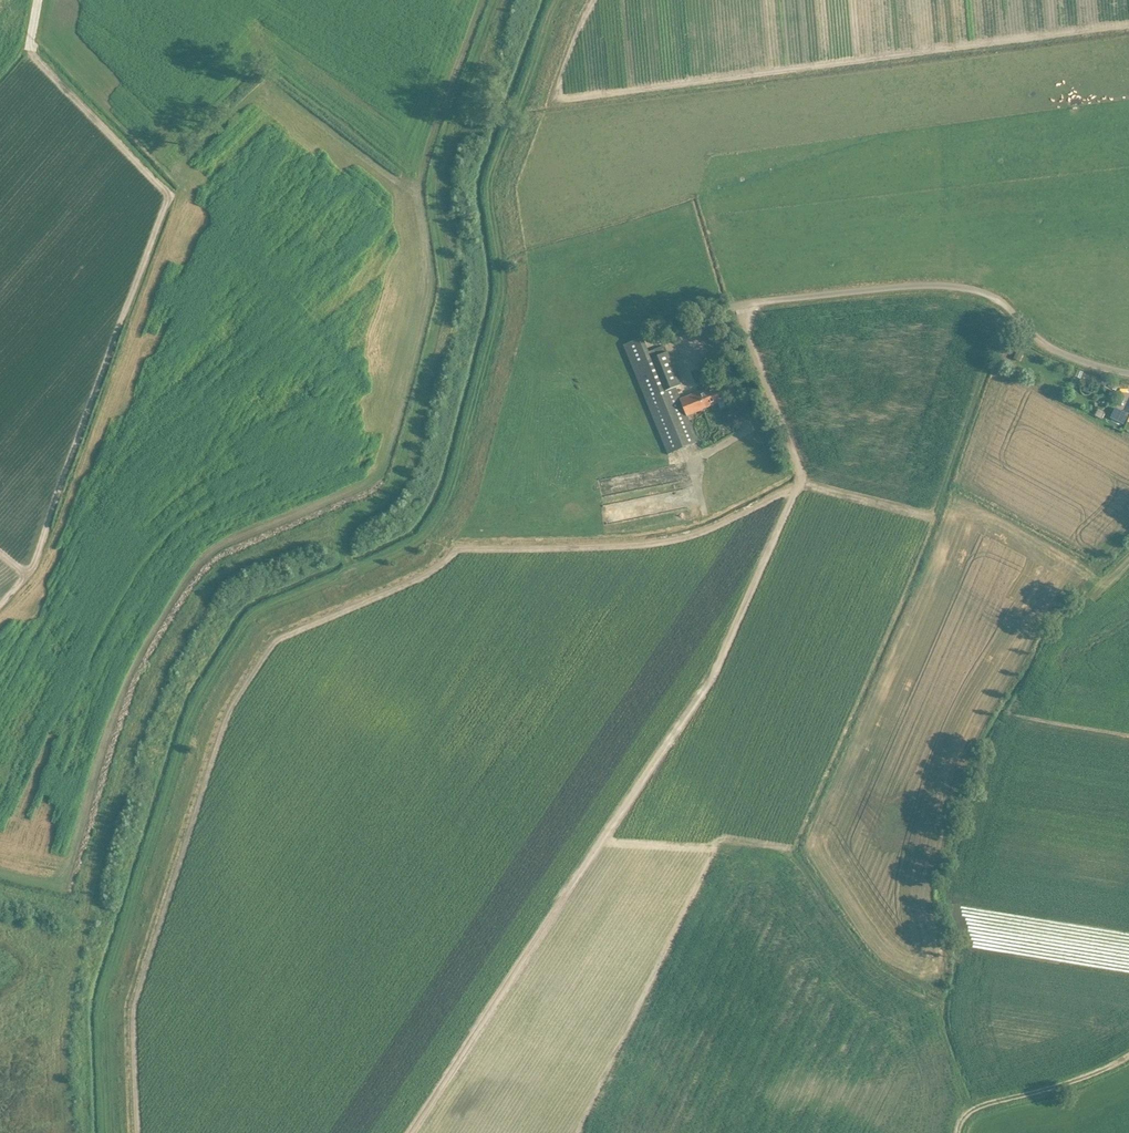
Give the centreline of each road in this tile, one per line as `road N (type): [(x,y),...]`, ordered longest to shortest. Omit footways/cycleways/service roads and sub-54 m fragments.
road 1 (track): [(564,0),(502,163),(510,313),(453,521),(438,550),(416,565),(261,636),(221,706),(133,1004),(132,1132)]
road 2 (track): [(36,562),(167,200),(30,48),(38,0)]
road 3 (unclassified): [(1128,368),(1066,352),(1005,295),(971,285),(741,307)]

